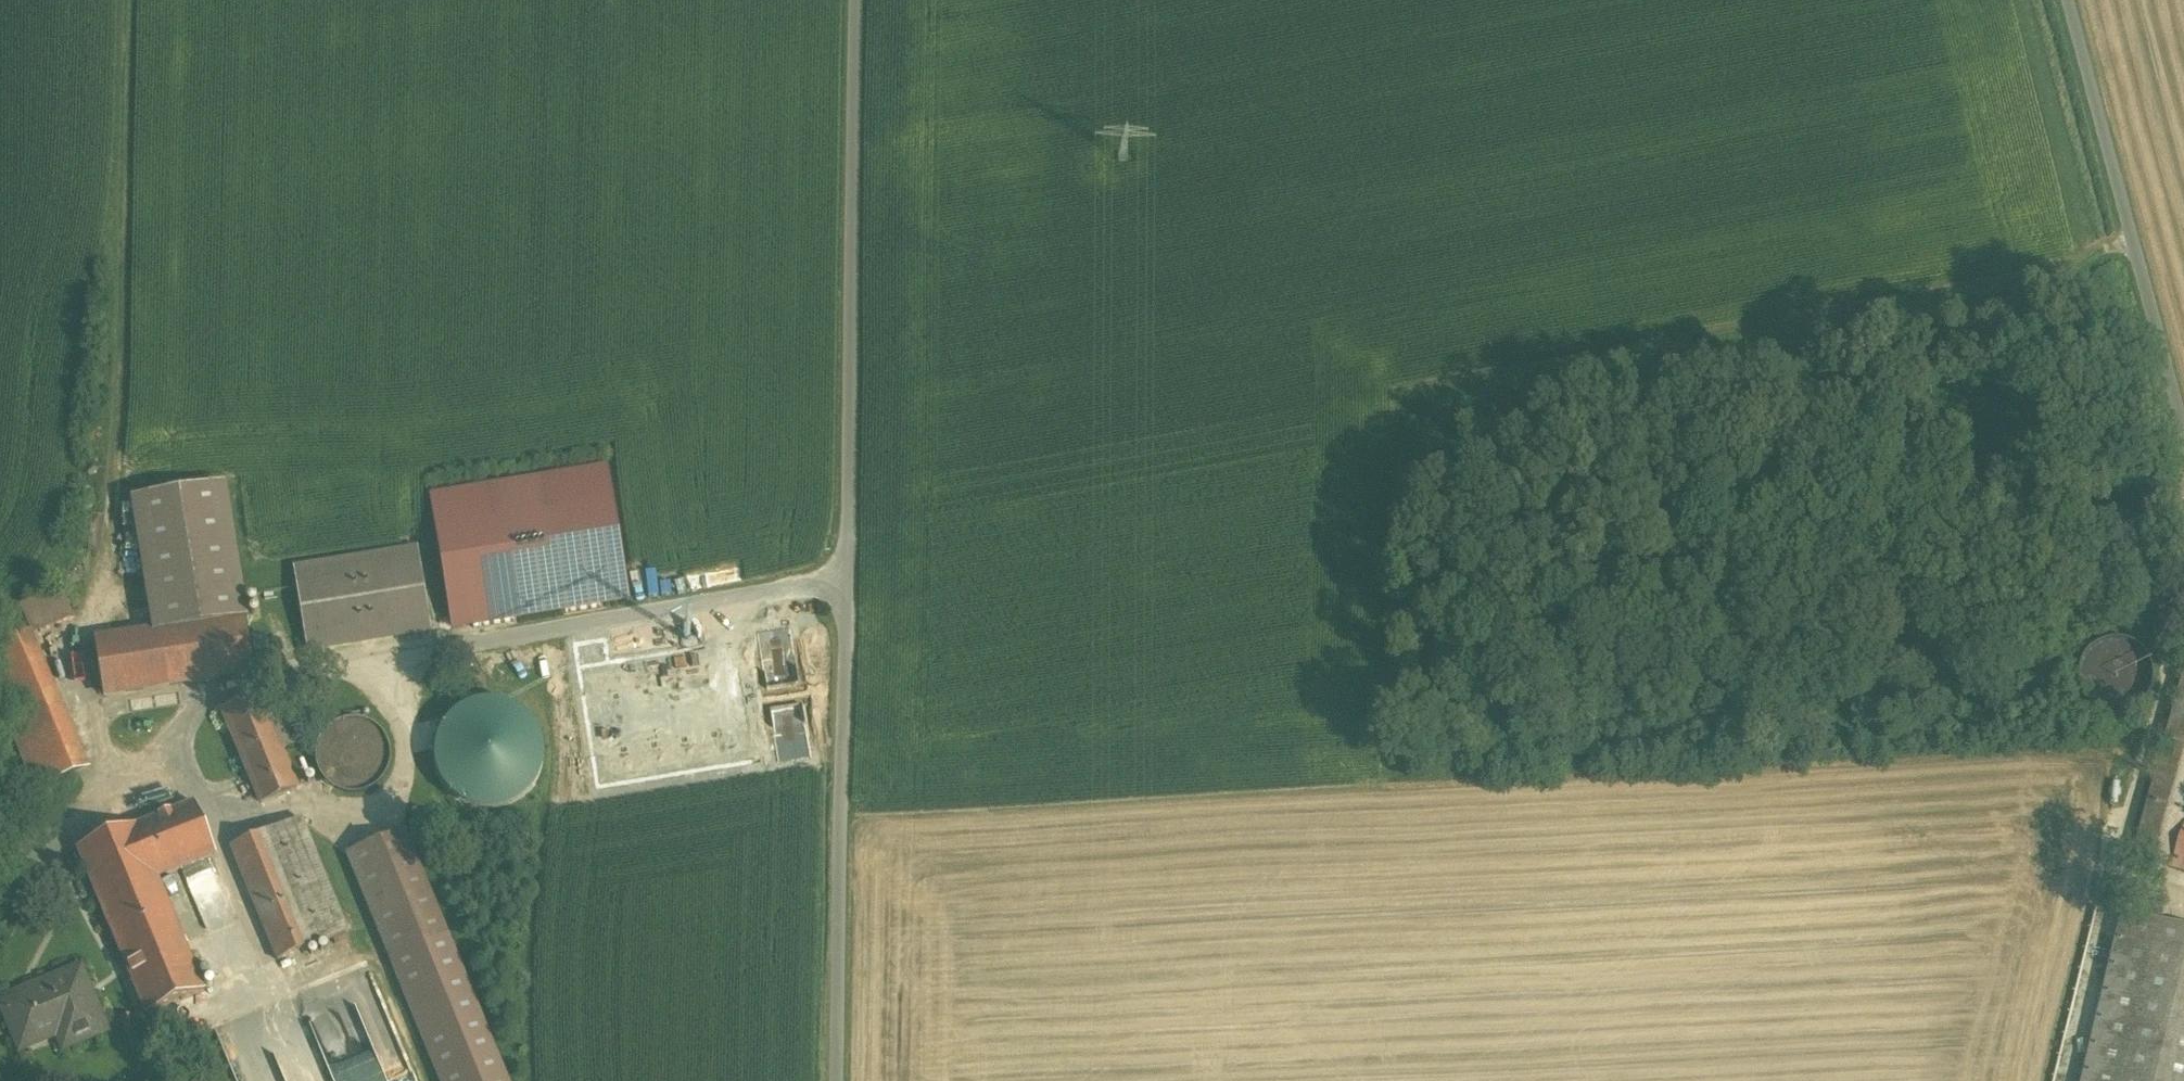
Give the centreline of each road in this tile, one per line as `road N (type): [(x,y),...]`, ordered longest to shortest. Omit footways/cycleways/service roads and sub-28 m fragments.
road 1 (unclassified): [(817,1080),(816,577),(829,0)]
road 2 (unclassified): [(2183,524),(2038,0)]

